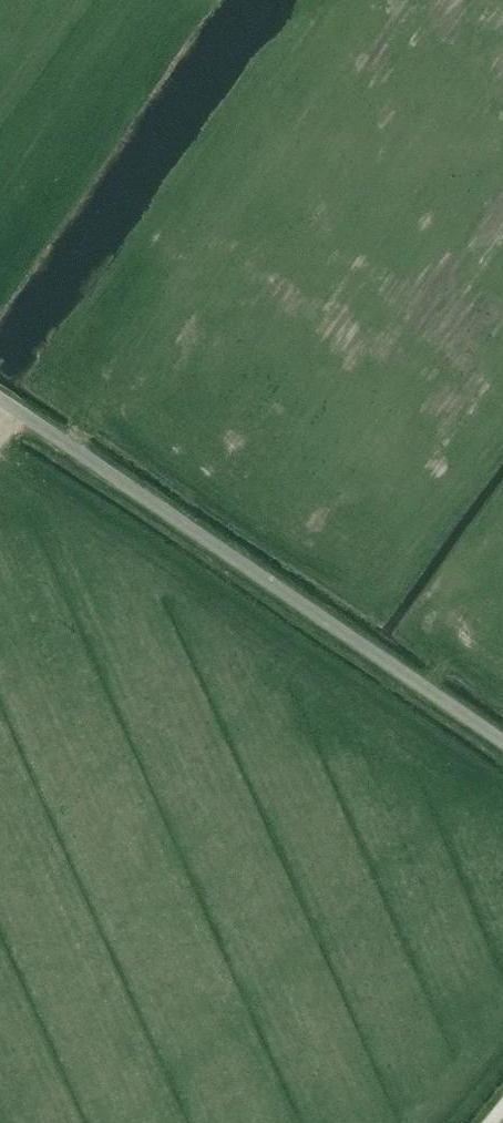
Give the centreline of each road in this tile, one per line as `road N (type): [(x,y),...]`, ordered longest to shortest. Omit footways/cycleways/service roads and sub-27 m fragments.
road 1 (unclassified): [(502,745),(0,398)]

